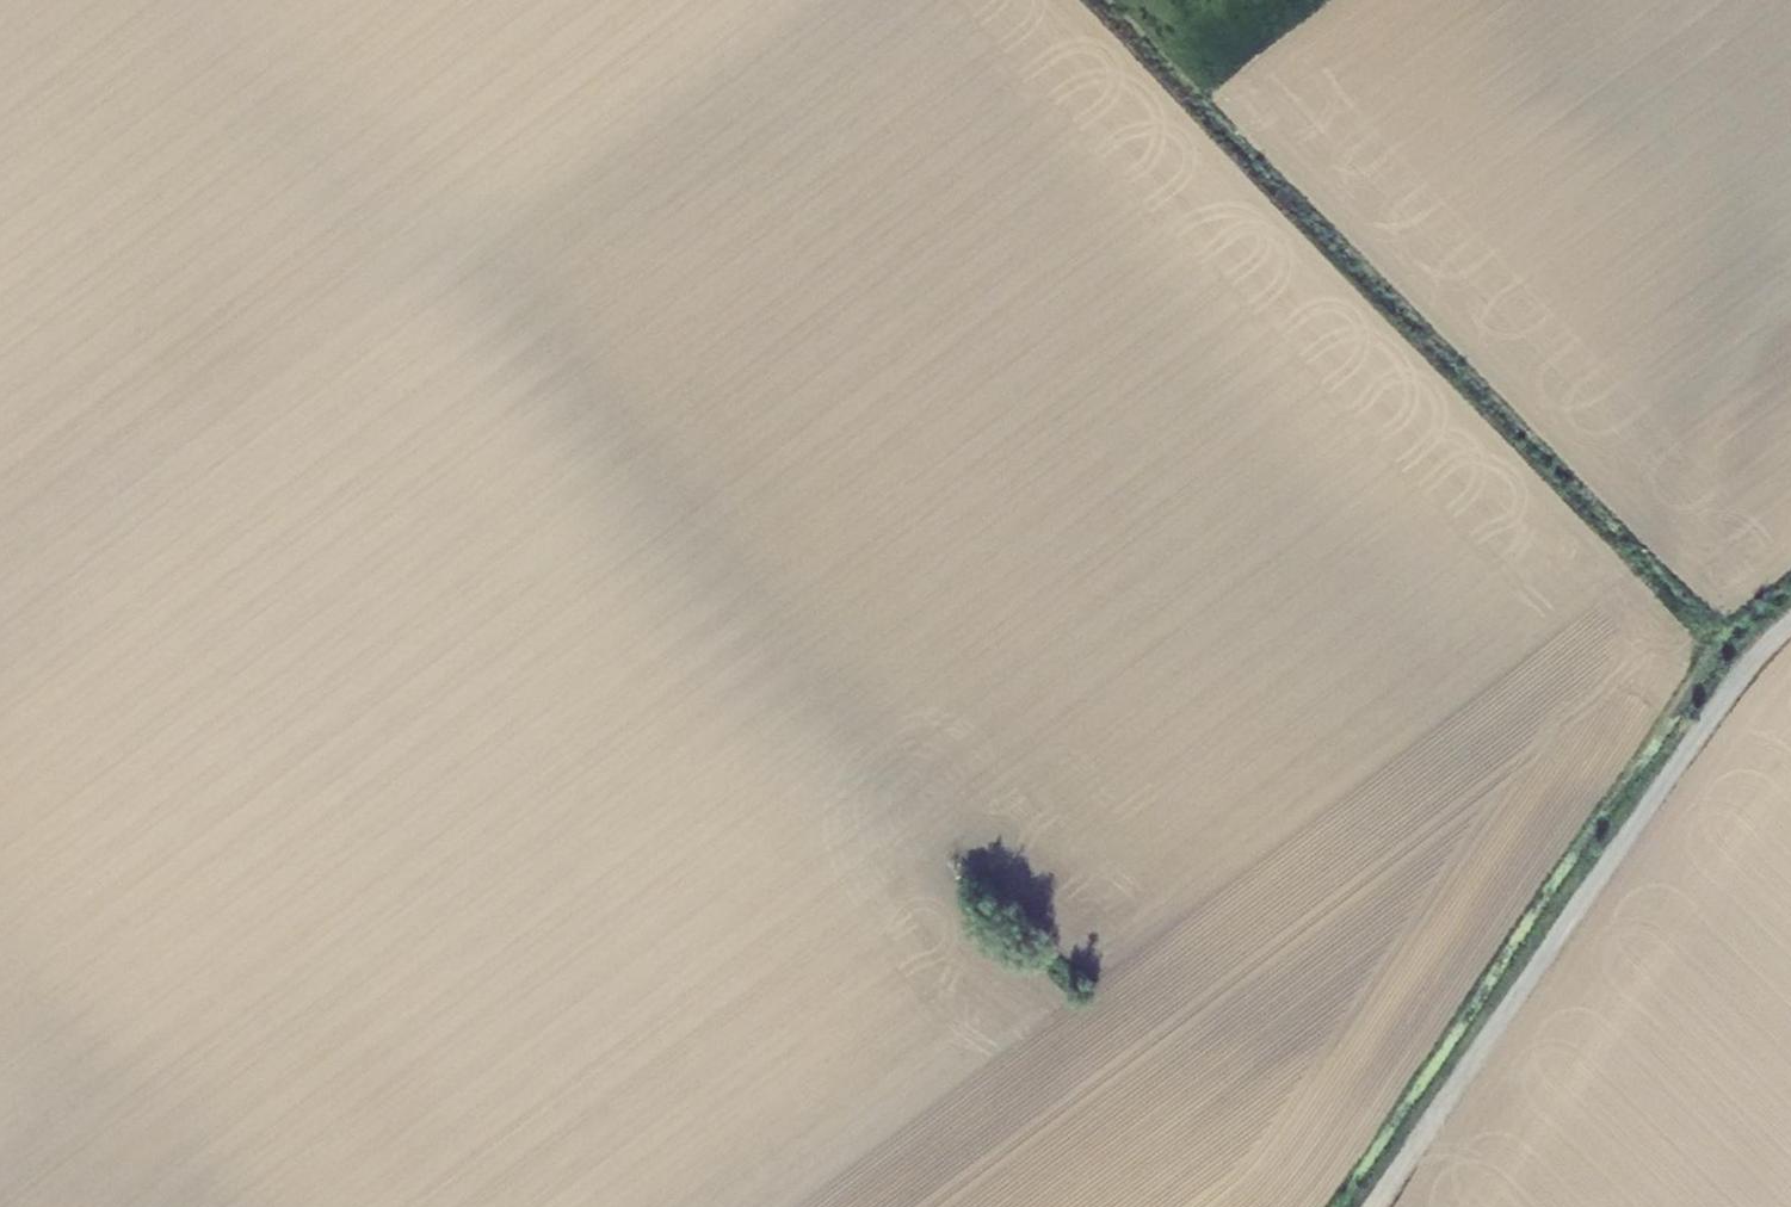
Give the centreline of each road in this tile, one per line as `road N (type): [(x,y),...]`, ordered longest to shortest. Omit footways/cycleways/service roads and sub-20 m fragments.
road 1 (track): [(1790,592),(1759,617),(1374,1206)]

